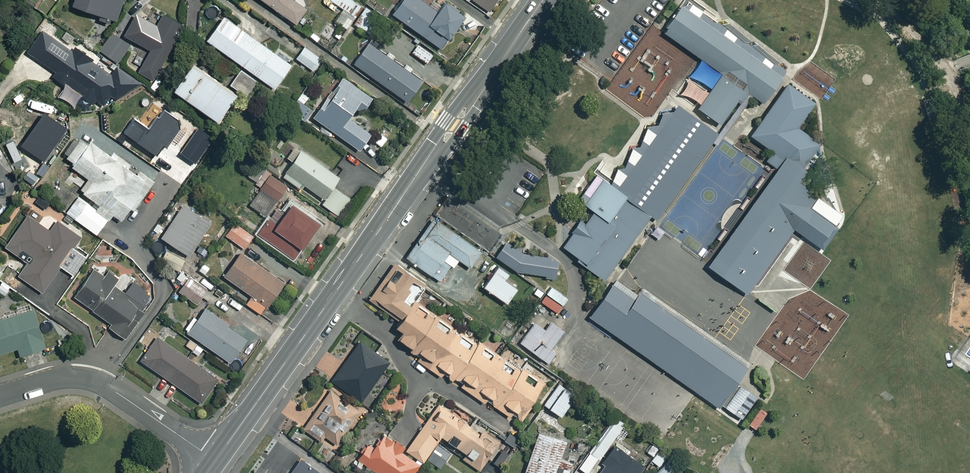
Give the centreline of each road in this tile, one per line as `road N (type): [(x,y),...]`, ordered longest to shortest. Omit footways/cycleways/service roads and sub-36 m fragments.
road 1 (tertiary): [(216,461),(543,0)]
road 2 (residential): [(216,461),(88,378),(53,378),(0,395)]

